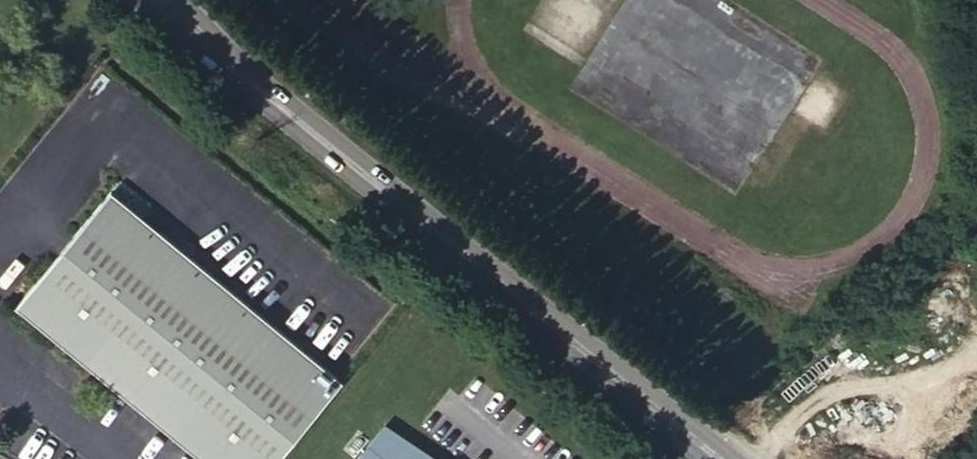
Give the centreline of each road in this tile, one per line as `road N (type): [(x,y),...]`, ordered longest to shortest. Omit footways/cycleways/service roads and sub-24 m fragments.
road 1 (secondary): [(153,0),(720,458)]

